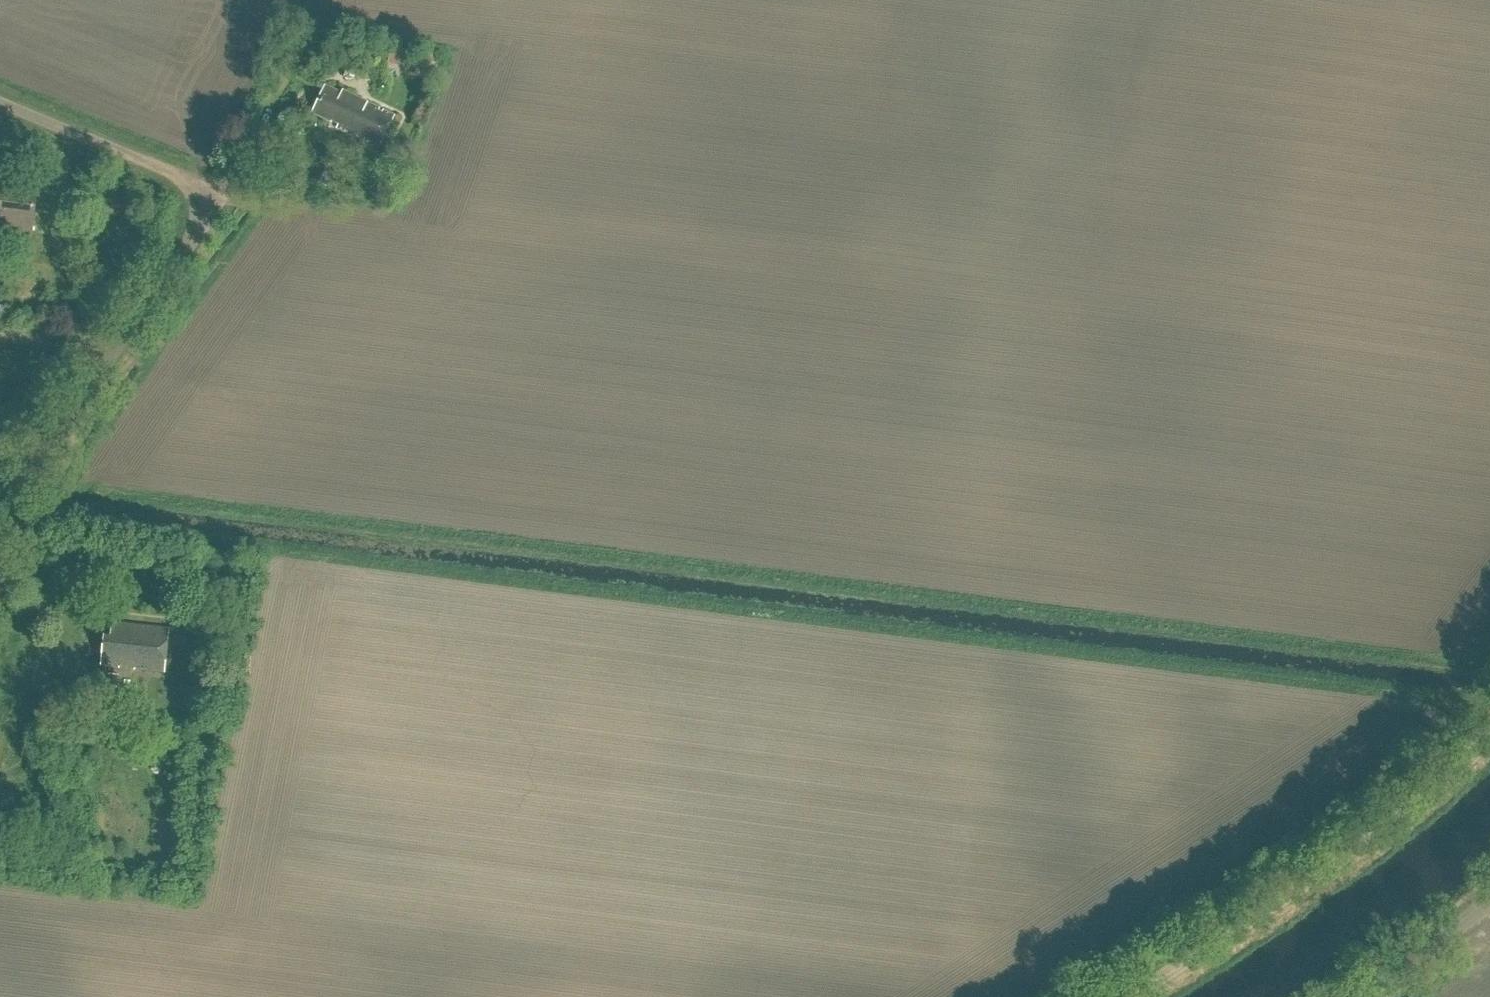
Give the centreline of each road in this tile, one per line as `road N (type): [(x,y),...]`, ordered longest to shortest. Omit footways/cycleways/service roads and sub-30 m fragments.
road 1 (unclassified): [(0,104),(179,178),(200,207),(180,261),(67,422),(0,540)]
road 2 (track): [(1145,996),(1434,805),(1489,744)]
road 3 (unclassified): [(1353,996),(1437,943),(1489,897)]

